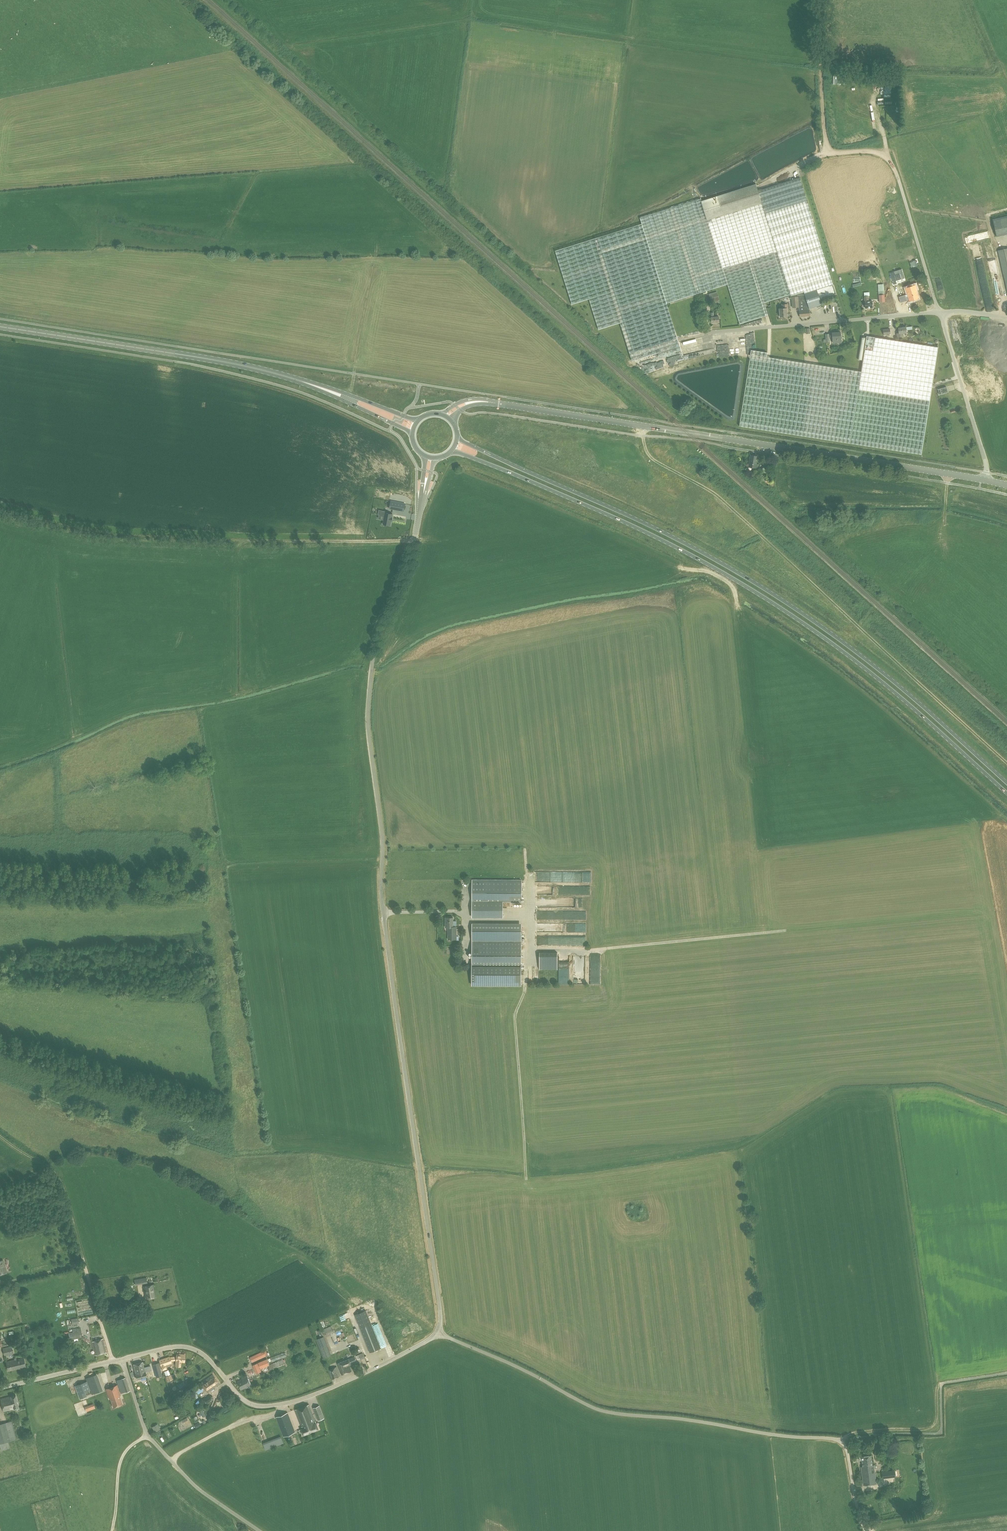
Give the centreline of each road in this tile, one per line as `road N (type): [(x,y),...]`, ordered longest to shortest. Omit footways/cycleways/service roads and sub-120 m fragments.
road 1 (unclassified): [(436,1333),(440,1308),(384,913),(368,715),(375,651),(404,578),(425,484)]
road 2 (primary): [(451,450),(588,505),(744,584),(906,701),(1006,794)]
road 3 (primary): [(1006,783),(848,645),(749,579),(457,439)]
road 4 (unclassified): [(865,1530),(839,1440),(602,1411),(436,1333)]
road 5 (track): [(1006,764),(715,493),(655,460),(644,426)]
road 6 (unclassified): [(984,480),(492,402)]
road 7 (primary): [(346,397),(238,365),(0,327)]
road 8 (unclassified): [(123,1359),(186,1346),(205,1356),(239,1396),(275,1405),(333,1387),(436,1333)]
road 9 (unclassified): [(259,1530),(191,1482),(153,1442),(123,1359)]
road 10 (unclassified): [(986,472),(939,312)]
road 11 (track): [(0,1135),(59,1177),(84,1263)]
road 12 (unclassified): [(0,1388),(123,1359)]
road 13 (track): [(377,253),(354,374)]

